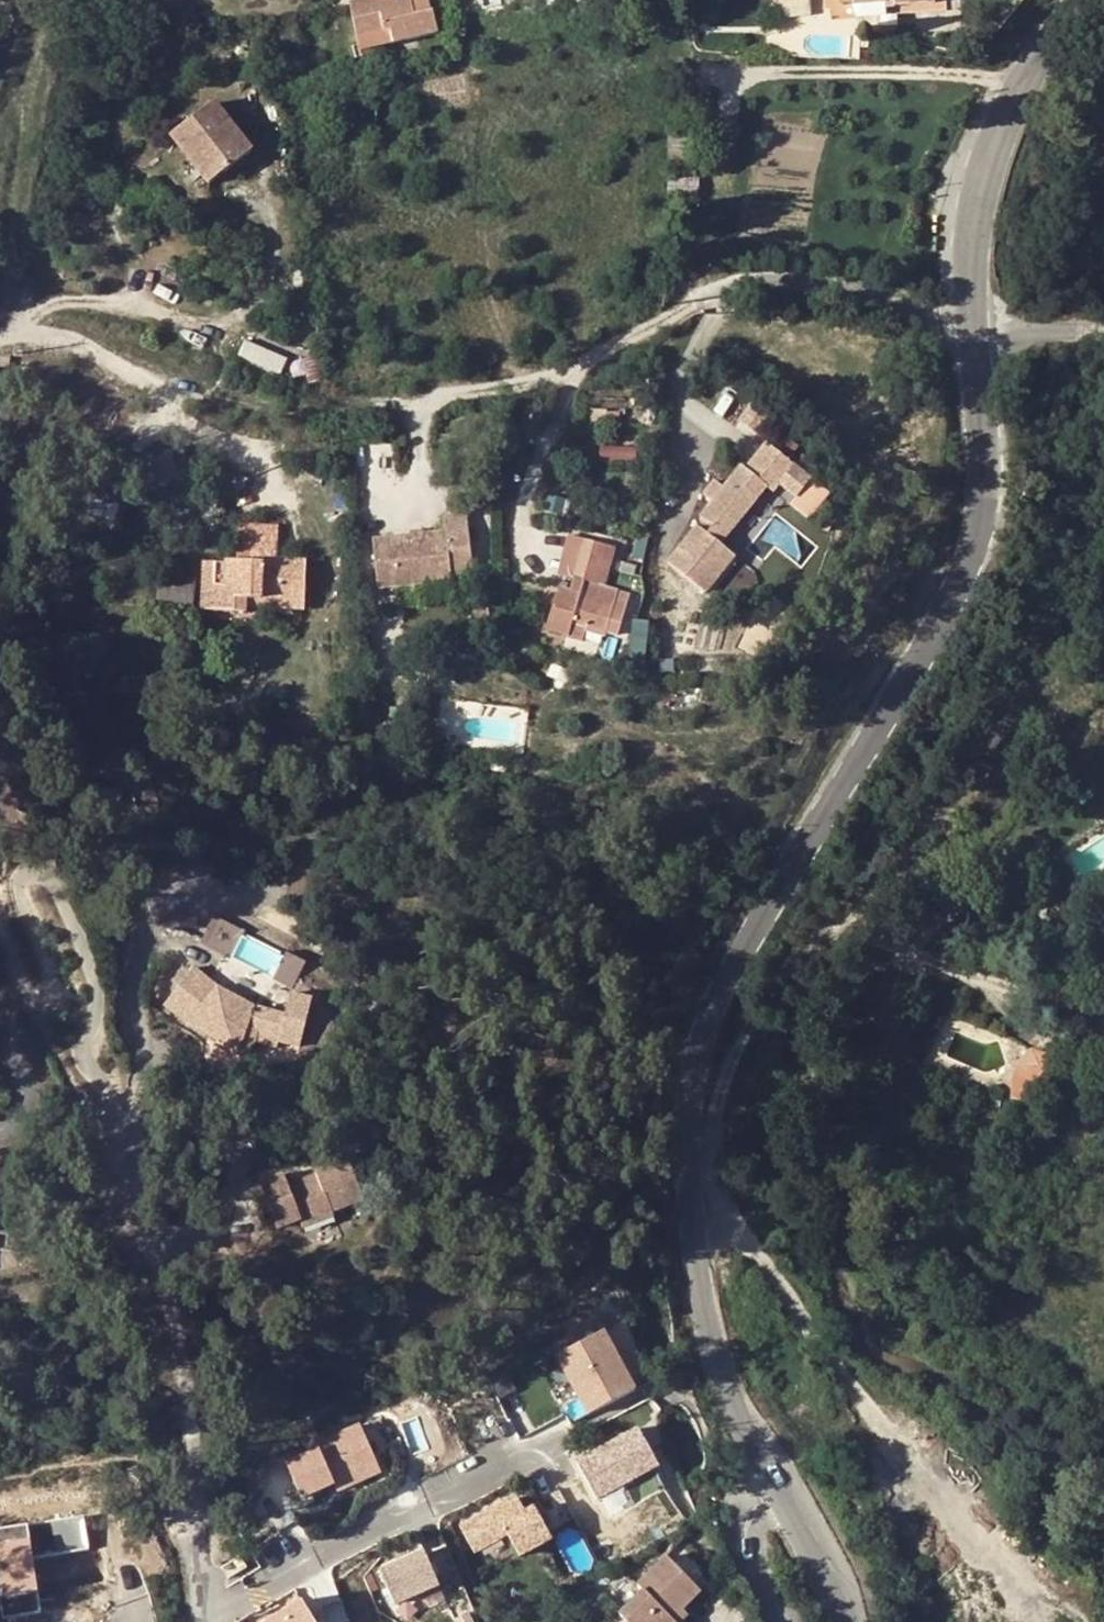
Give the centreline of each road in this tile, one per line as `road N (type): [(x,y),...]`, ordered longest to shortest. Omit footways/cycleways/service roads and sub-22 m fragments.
road 1 (tertiary): [(690,1183),(684,1113),(726,957),(973,558),(986,463),(976,334)]
road 2 (residential): [(417,399),(527,381),(725,288),(808,279),(864,289),(976,334)]
road 3 (residential): [(690,1183),(712,1164),(713,1117),(730,1062),(795,956),(830,927),(963,973),(1103,998)]
road 4 (residential): [(193,1621),(200,1478),(193,1408),(159,1247),(122,1129)]
road 5 (tertiary): [(976,334),(973,236),(989,161),(1014,102),(1077,0)]
road 6 (tertiary): [(765,1470),(711,1343),(690,1183)]
road 7 (tertiary): [(844,1621),(765,1470)]
road 8 (unclassified): [(767,1621),(742,1522),(765,1470)]
road 9 (residential): [(976,334),(1103,332)]

